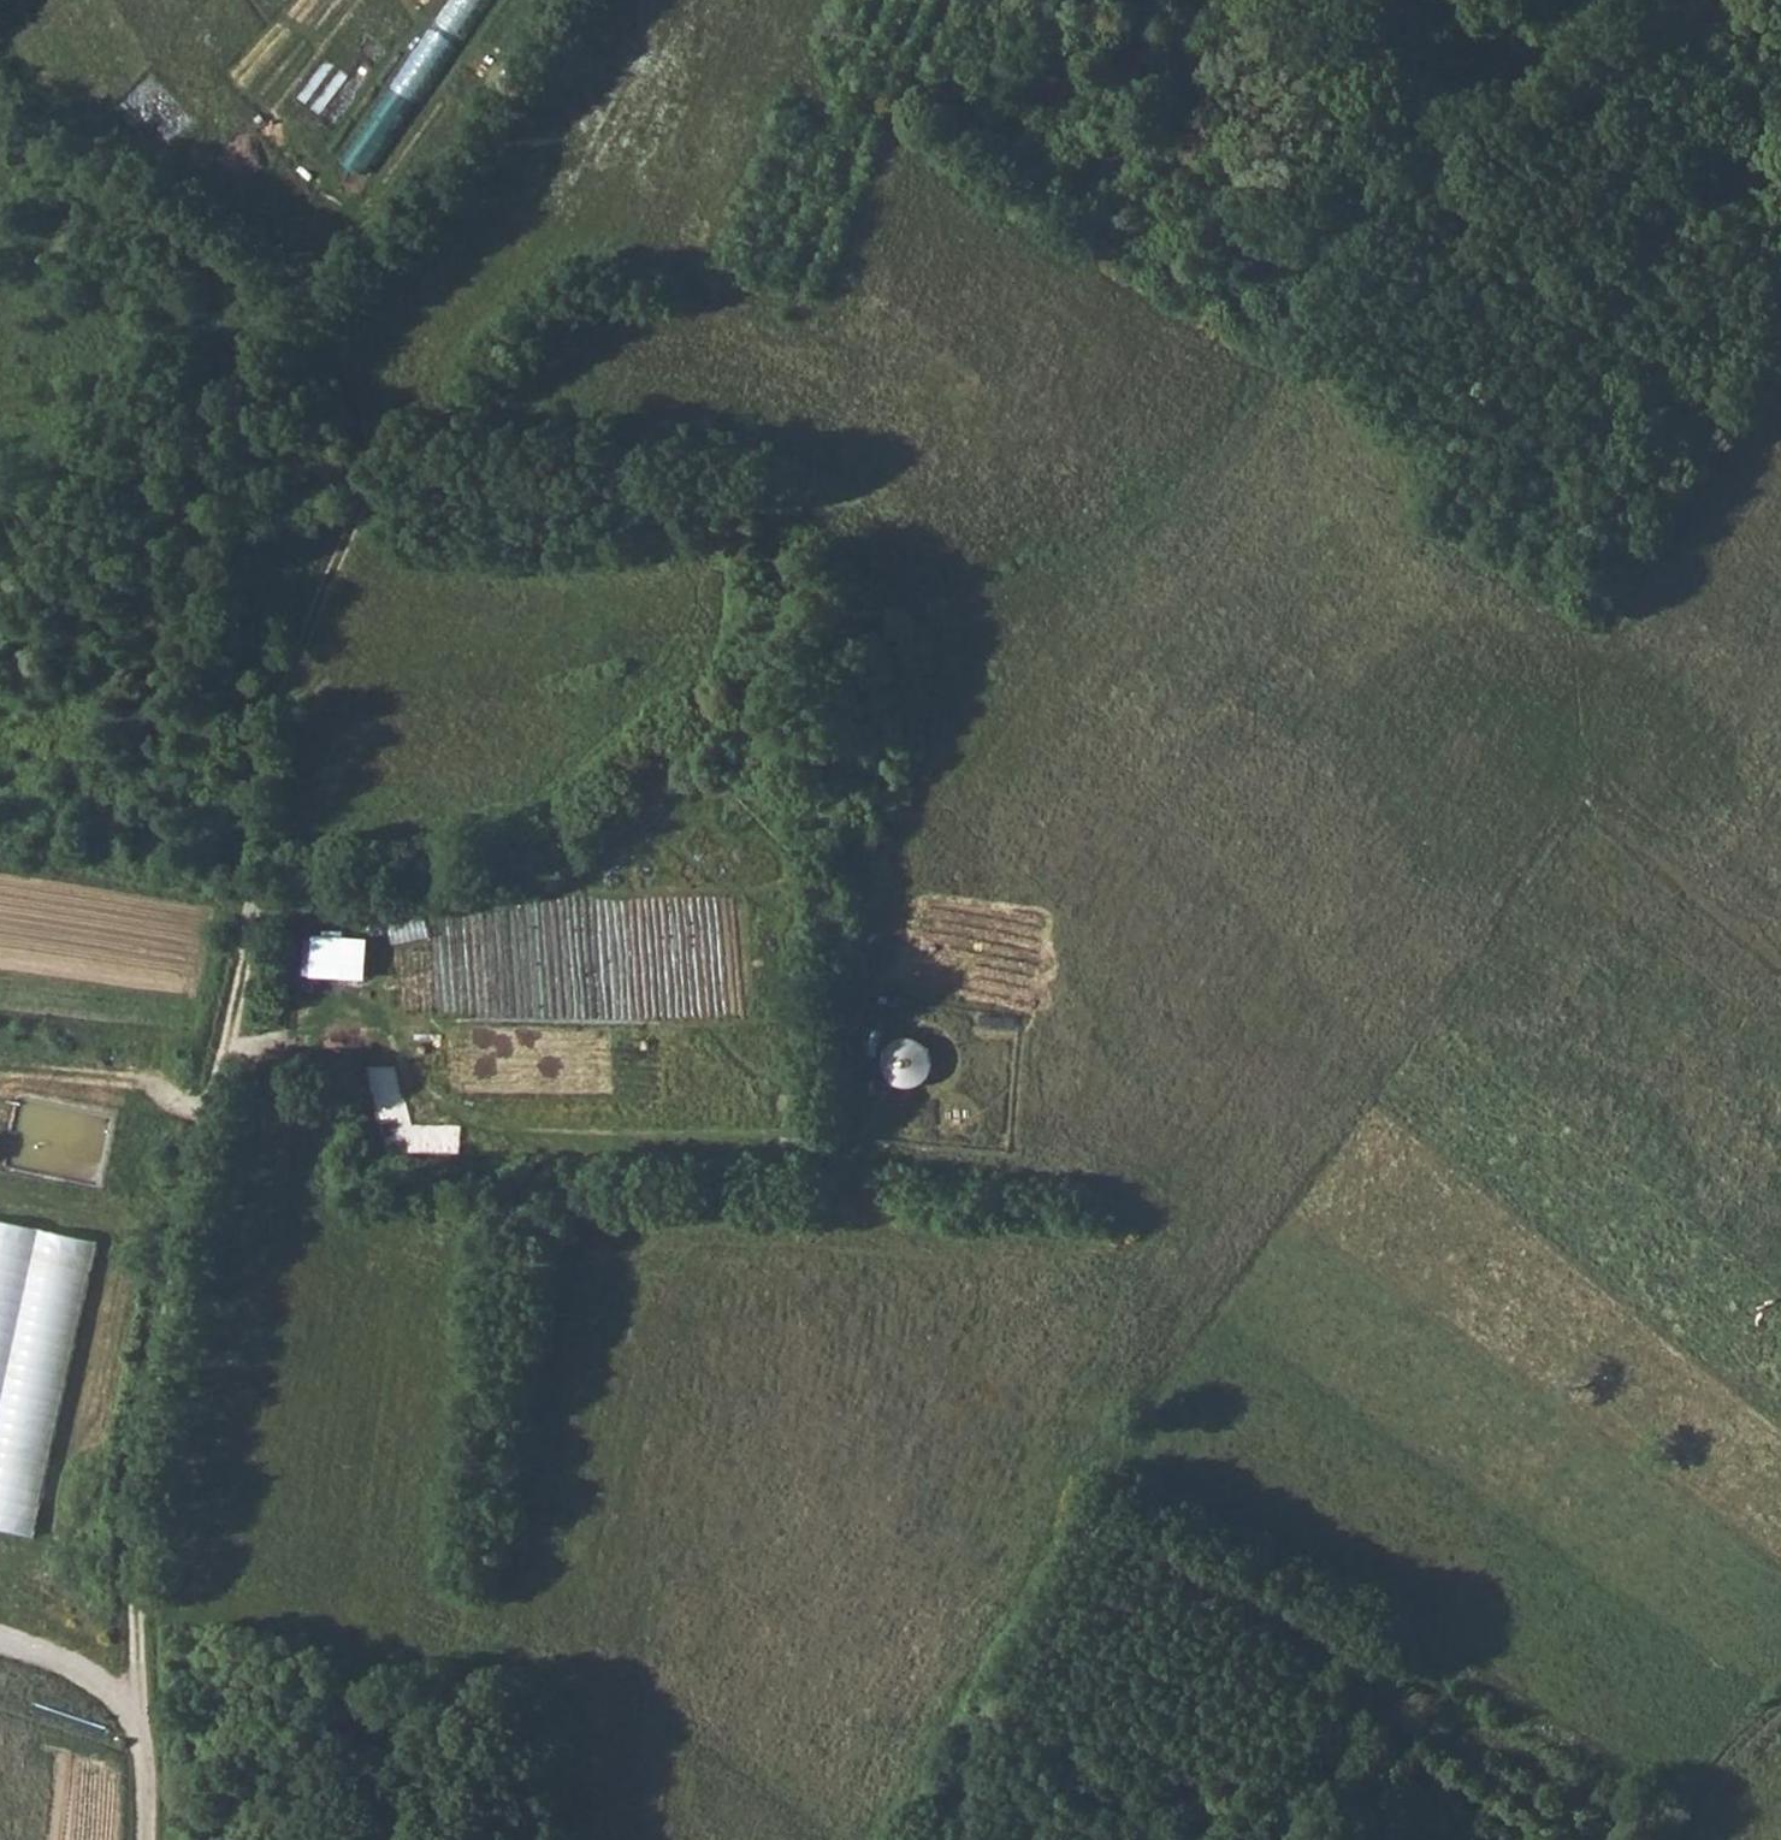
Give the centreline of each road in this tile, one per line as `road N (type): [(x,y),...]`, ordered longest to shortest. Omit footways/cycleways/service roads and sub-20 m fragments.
road 1 (track): [(148,1839),(140,1491),(163,1341),(240,1002),(269,778),(310,625),(373,481),(372,456)]
road 2 (track): [(1675,1839),(1708,1785),(1780,1707)]

